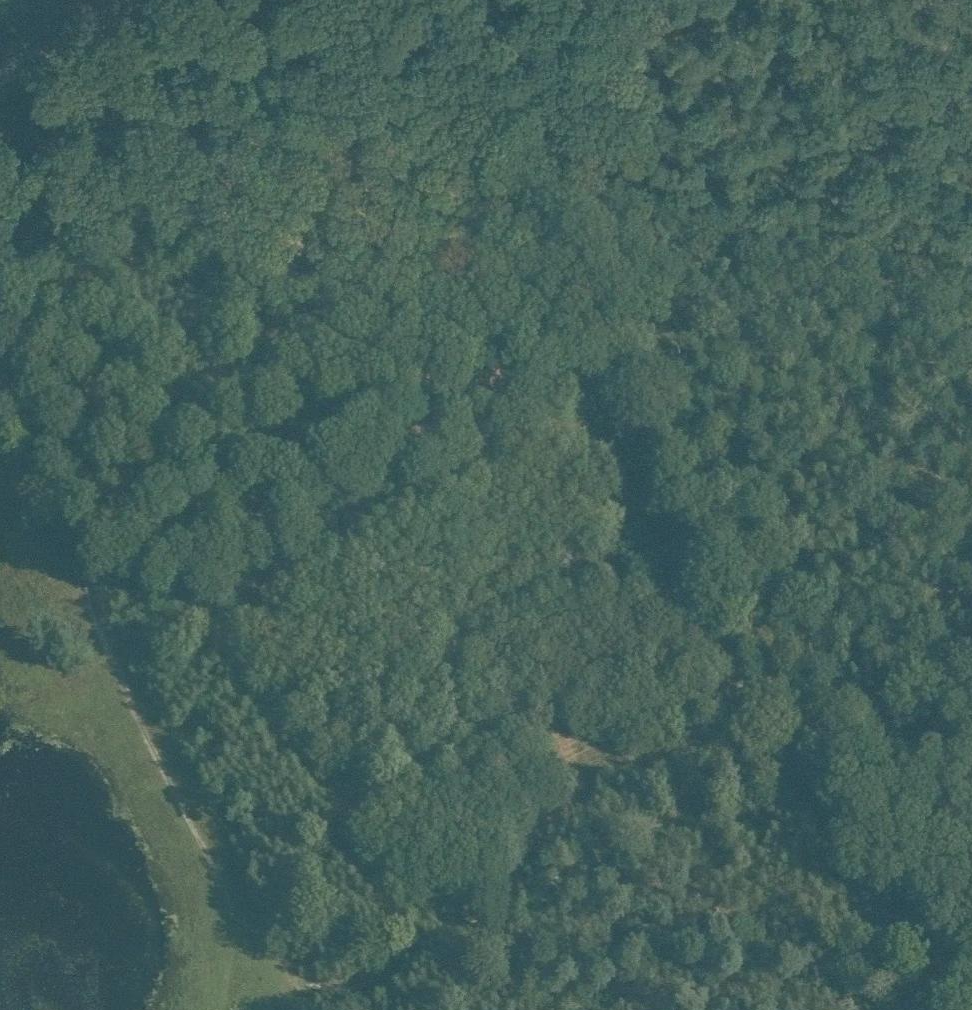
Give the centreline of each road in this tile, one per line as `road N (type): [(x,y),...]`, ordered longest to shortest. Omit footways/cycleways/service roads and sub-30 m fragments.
road 1 (track): [(911,1009),(797,727)]
road 2 (track): [(797,727),(971,631)]
road 3 (tertiary): [(122,0),(0,75)]

